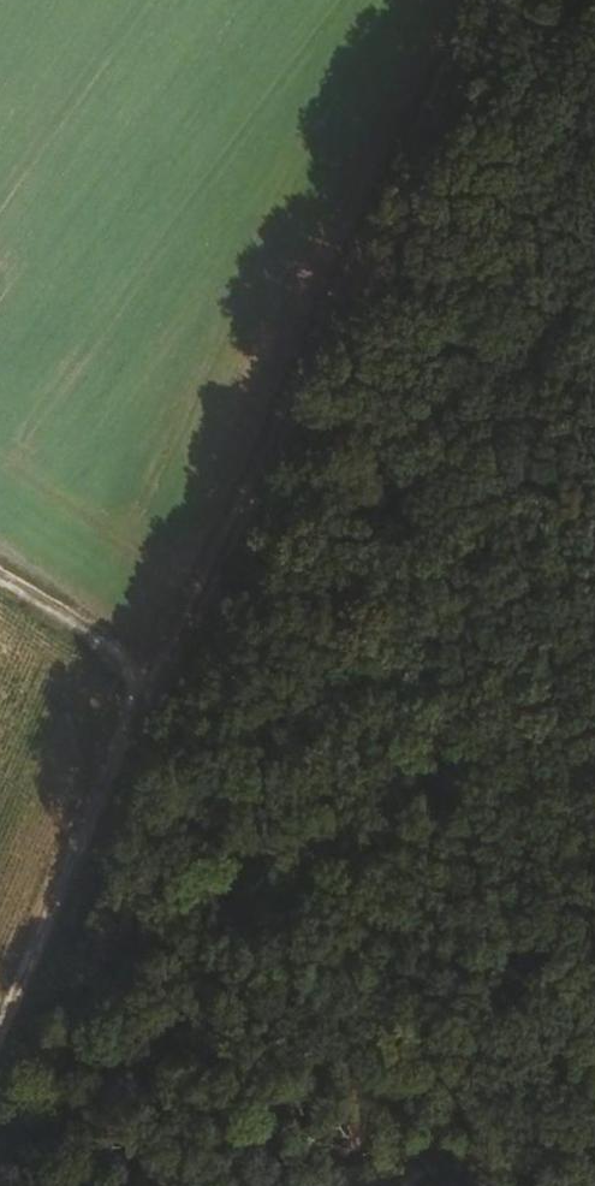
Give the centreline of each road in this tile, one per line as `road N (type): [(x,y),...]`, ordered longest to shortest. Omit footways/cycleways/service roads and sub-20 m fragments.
road 1 (track): [(435,0),(172,688)]
road 2 (track): [(172,688),(0,1124)]
road 3 (track): [(594,790),(172,688)]
road 4 (track): [(0,589),(172,688)]

